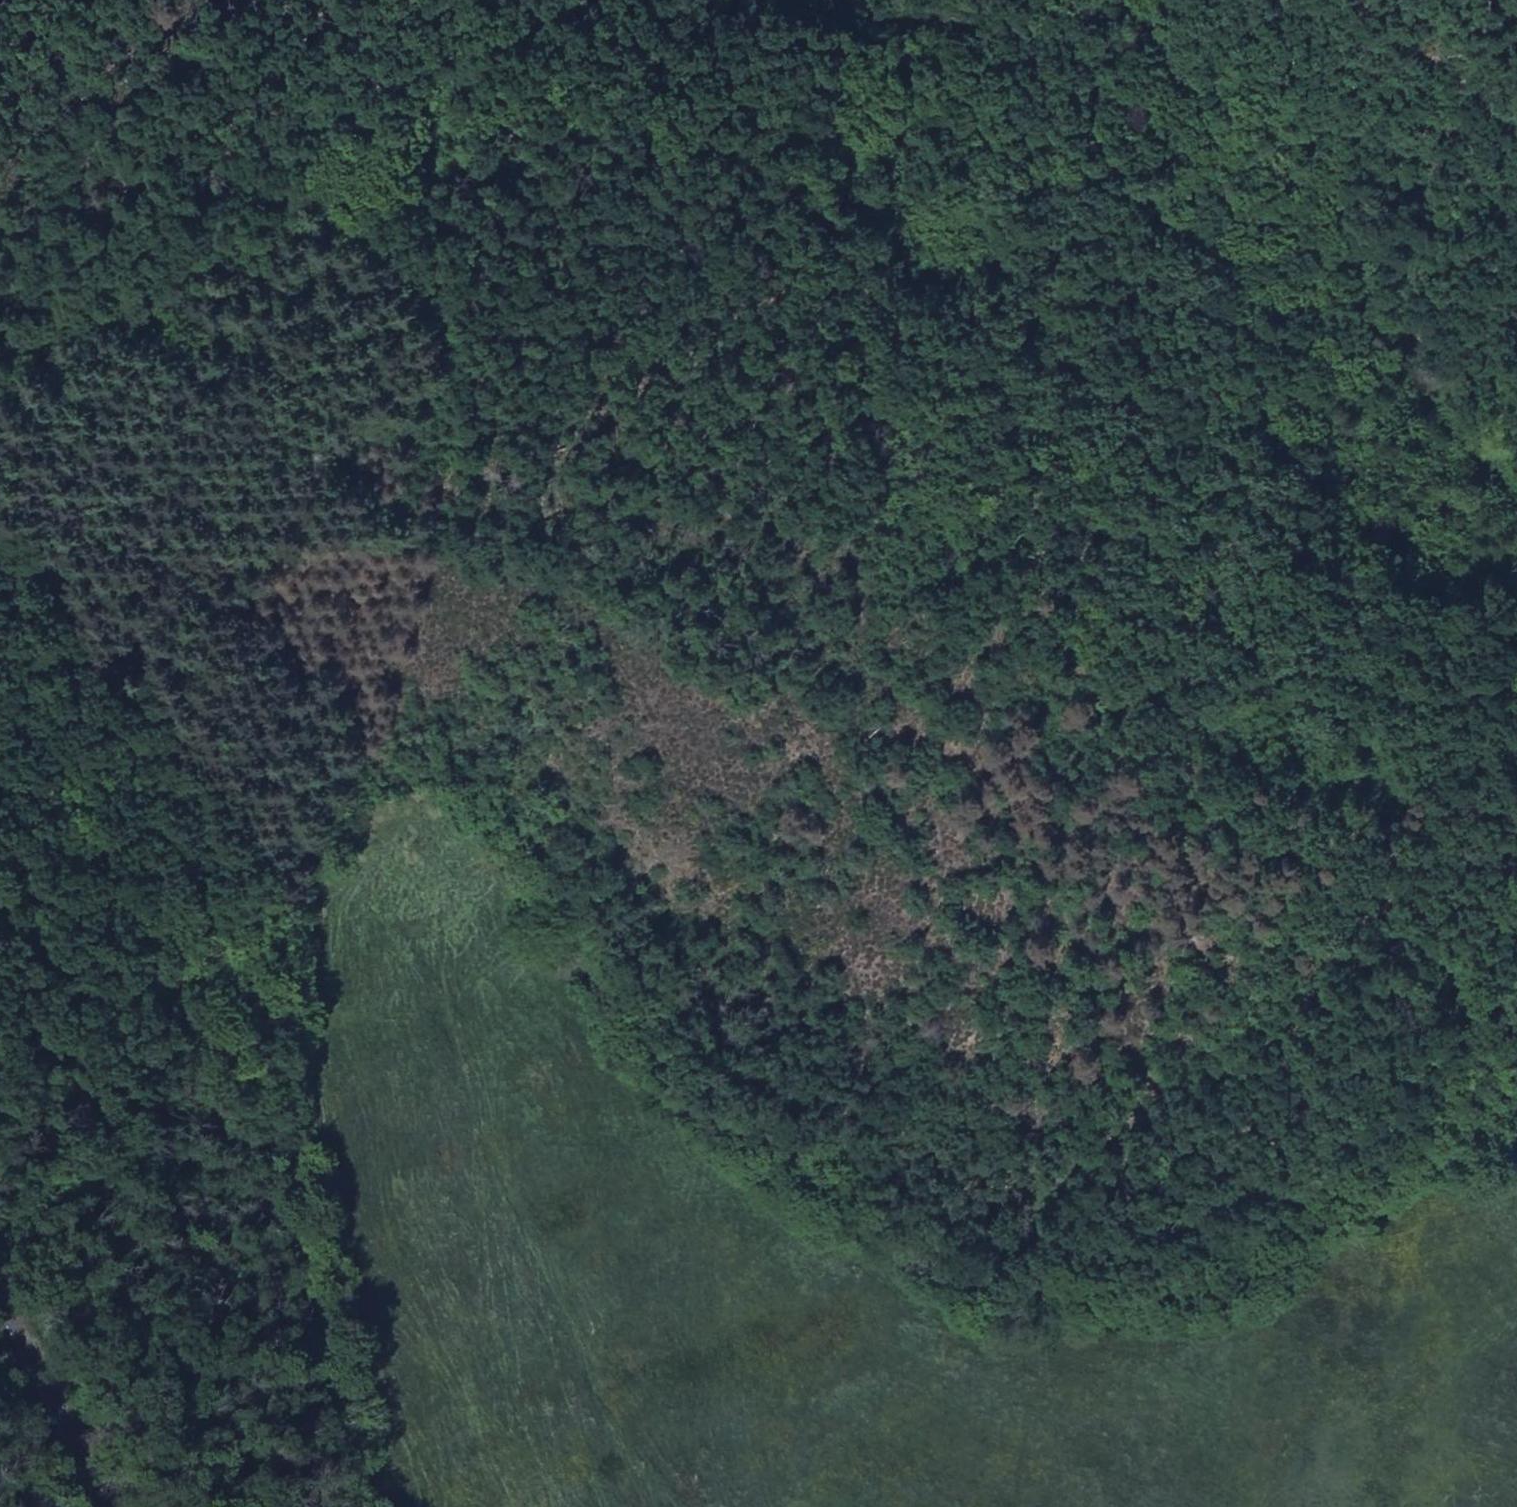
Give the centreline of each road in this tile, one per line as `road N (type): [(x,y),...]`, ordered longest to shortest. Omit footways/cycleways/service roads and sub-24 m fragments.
road 1 (secondary): [(102,1506),(0,1302)]

